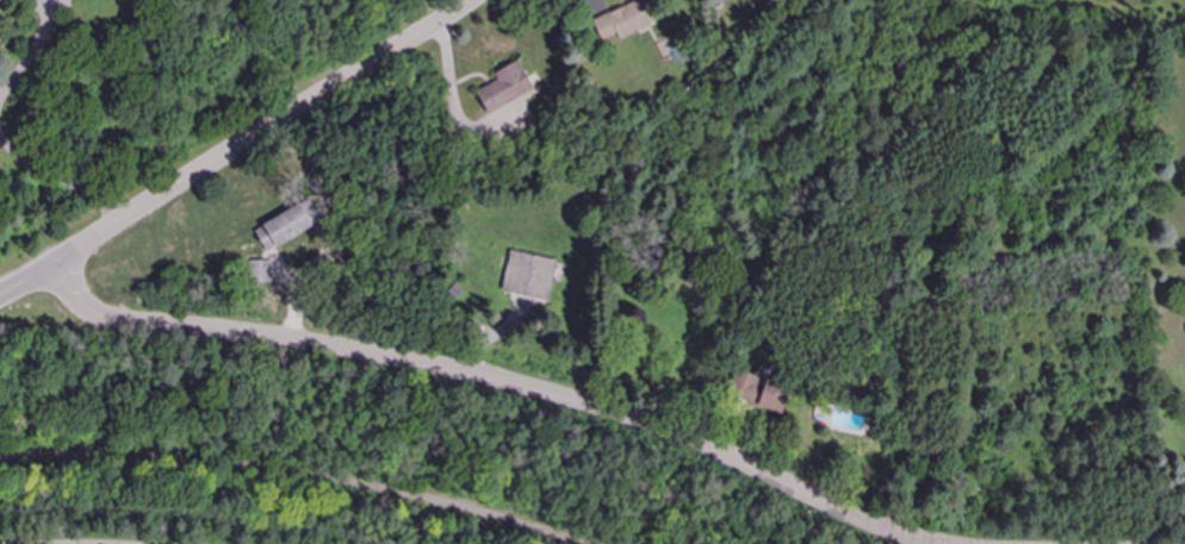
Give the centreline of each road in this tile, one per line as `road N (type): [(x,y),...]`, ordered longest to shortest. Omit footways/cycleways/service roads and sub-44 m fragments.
road 1 (tertiary): [(931,543),(721,455),(559,398),(223,332),(0,322)]
road 2 (tertiary): [(477,0),(0,296)]

